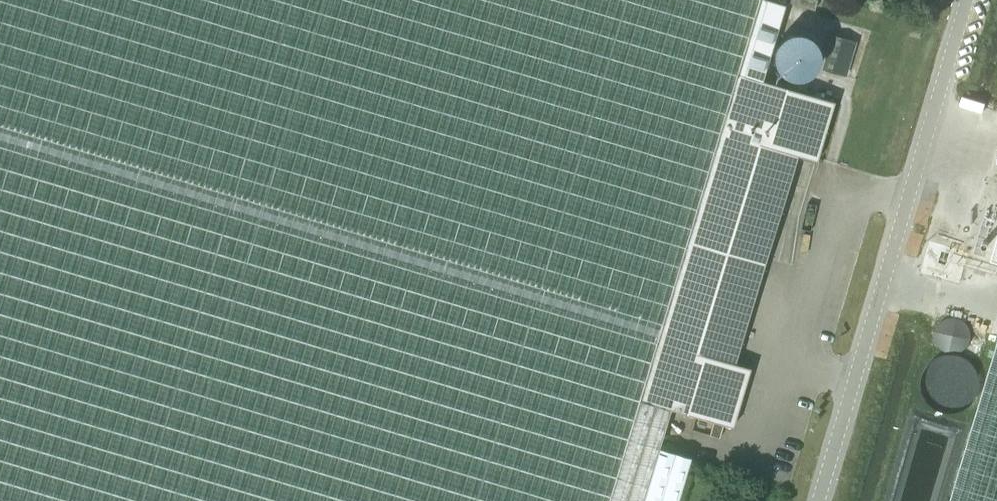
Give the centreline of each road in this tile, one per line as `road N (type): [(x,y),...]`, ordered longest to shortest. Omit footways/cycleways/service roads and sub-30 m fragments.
road 1 (unclassified): [(822,500),(969,0)]

